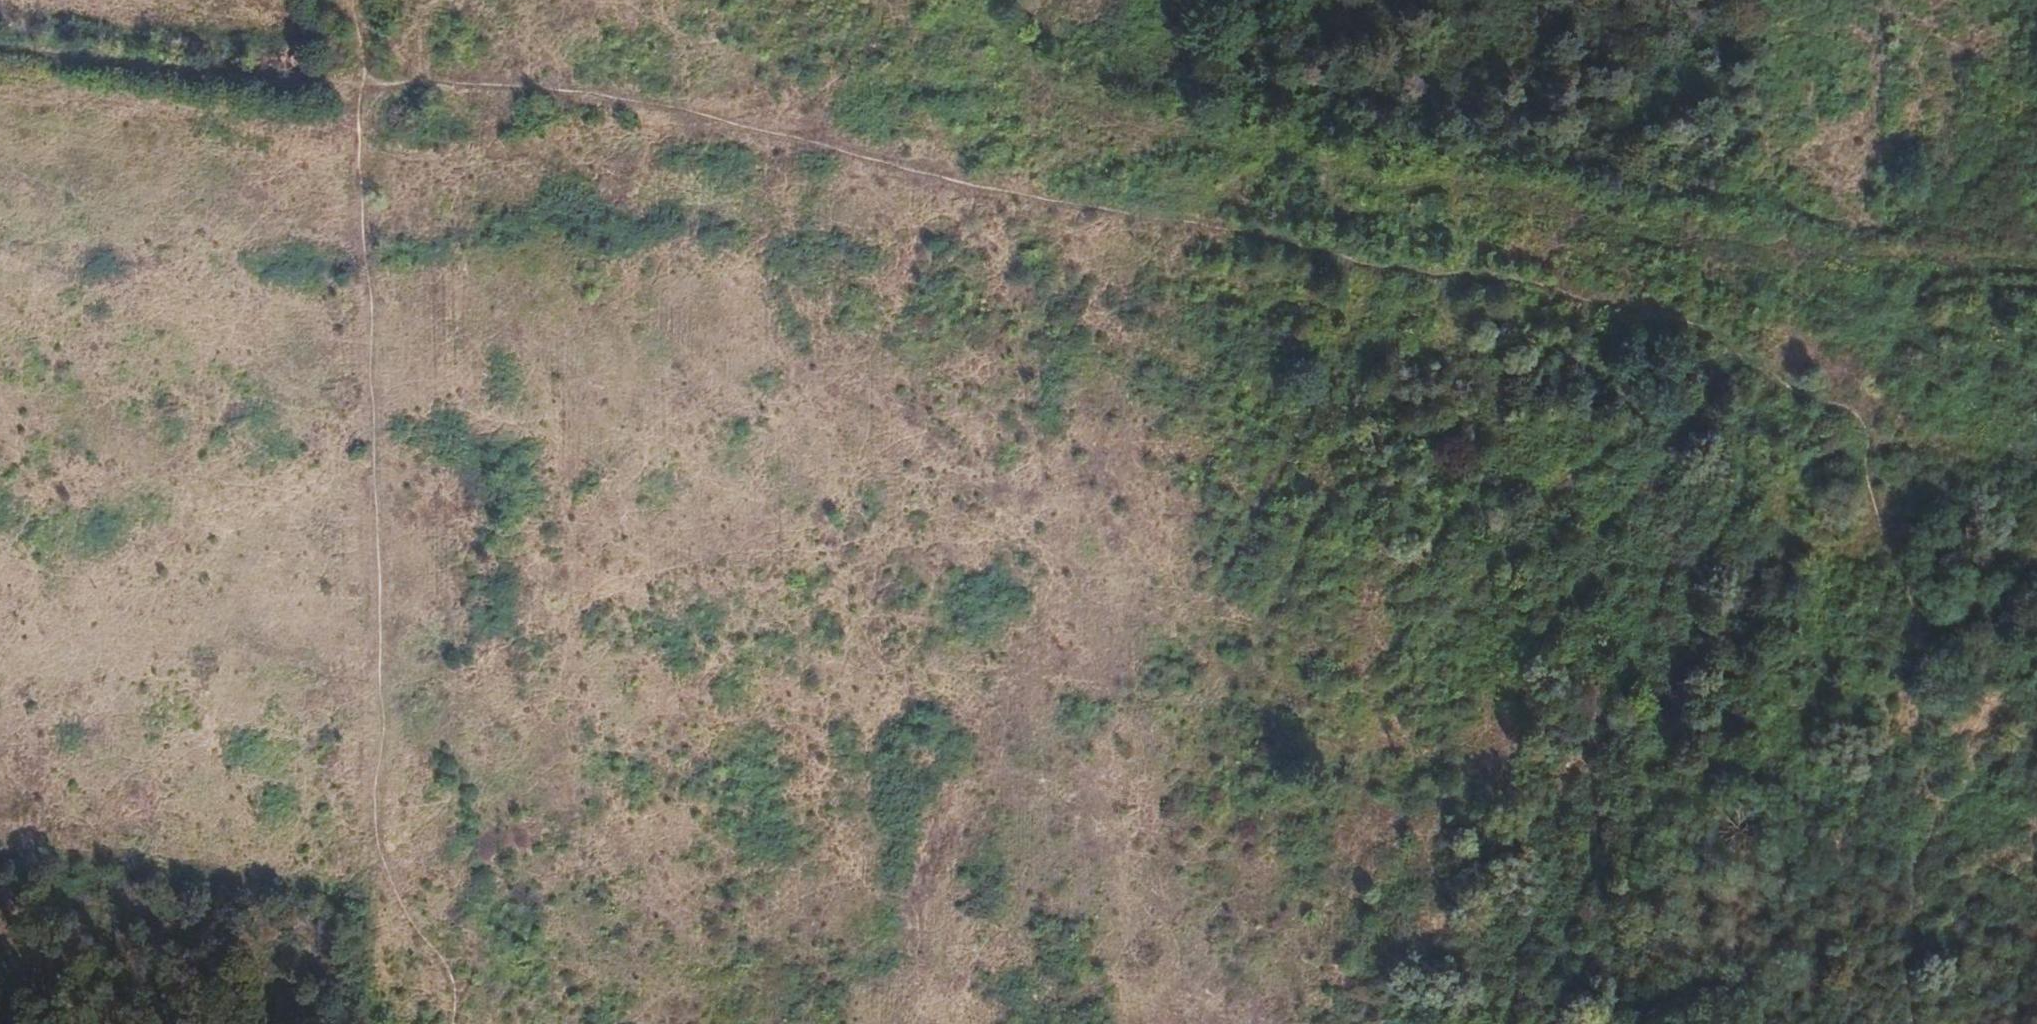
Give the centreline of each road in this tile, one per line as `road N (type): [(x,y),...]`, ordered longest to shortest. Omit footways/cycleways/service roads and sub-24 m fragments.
road 1 (track): [(351,89),(377,533),(438,1023)]

